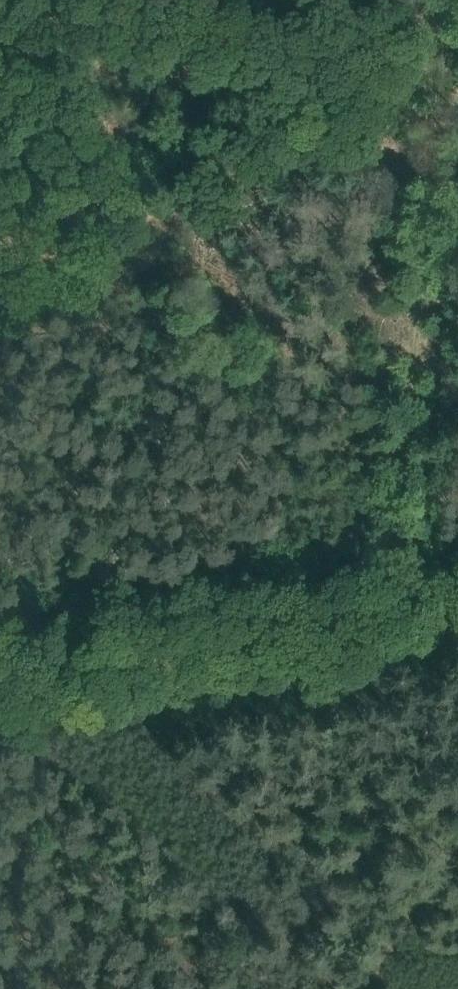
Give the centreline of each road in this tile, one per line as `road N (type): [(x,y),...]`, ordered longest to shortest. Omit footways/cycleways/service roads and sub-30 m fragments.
road 1 (track): [(0,680),(457,591)]
road 2 (track): [(446,47),(0,1)]

